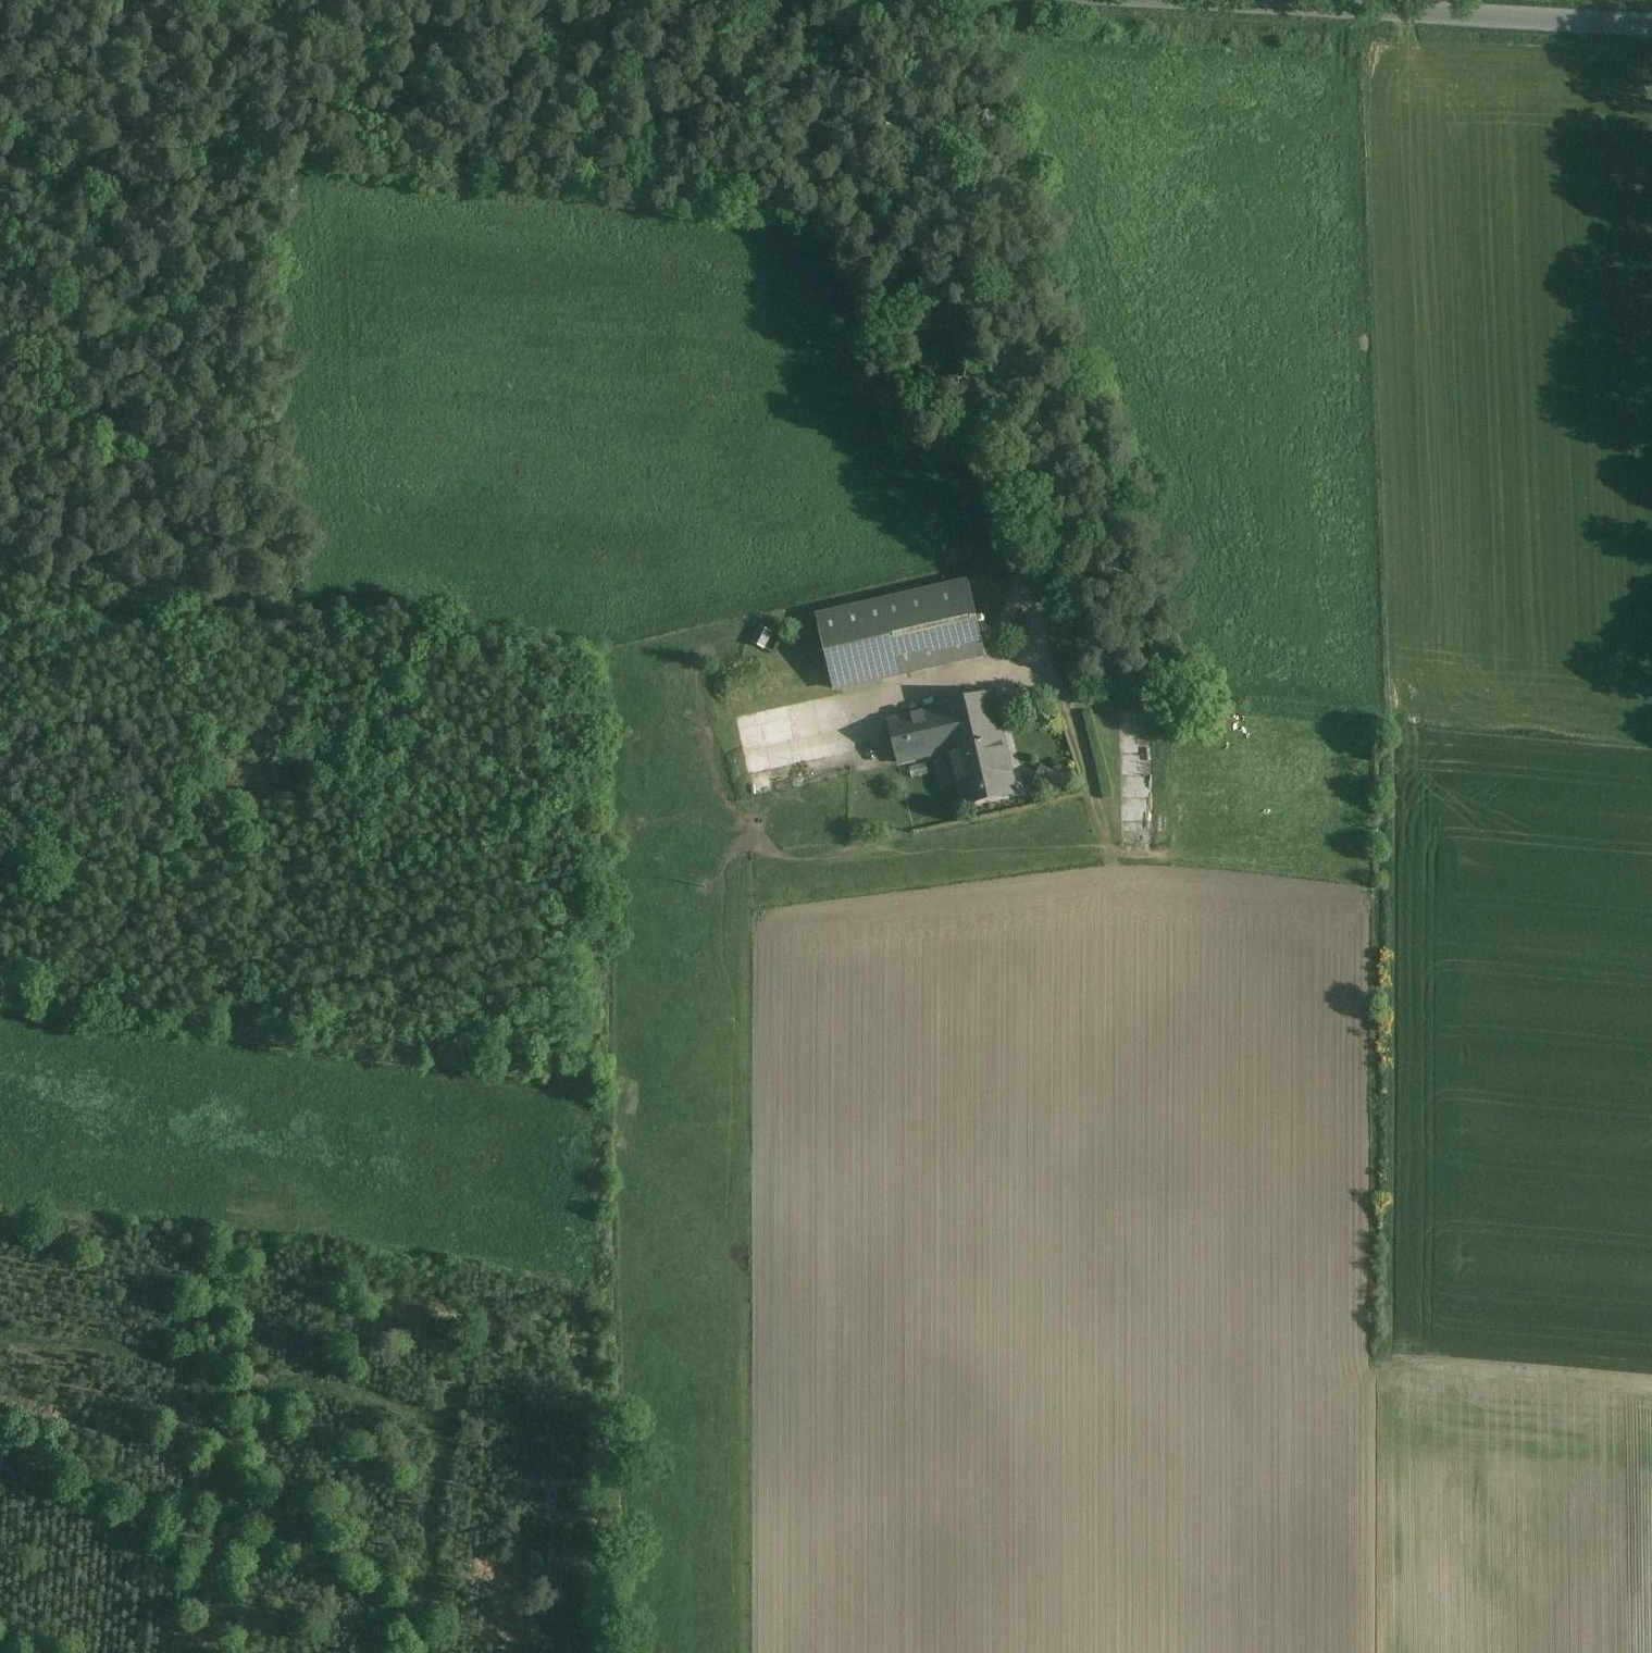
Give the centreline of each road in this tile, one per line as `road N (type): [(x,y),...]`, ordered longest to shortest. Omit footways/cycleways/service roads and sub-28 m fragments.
road 1 (tertiary): [(1147,0),(1651,24)]
road 2 (track): [(1064,698),(1116,866)]

